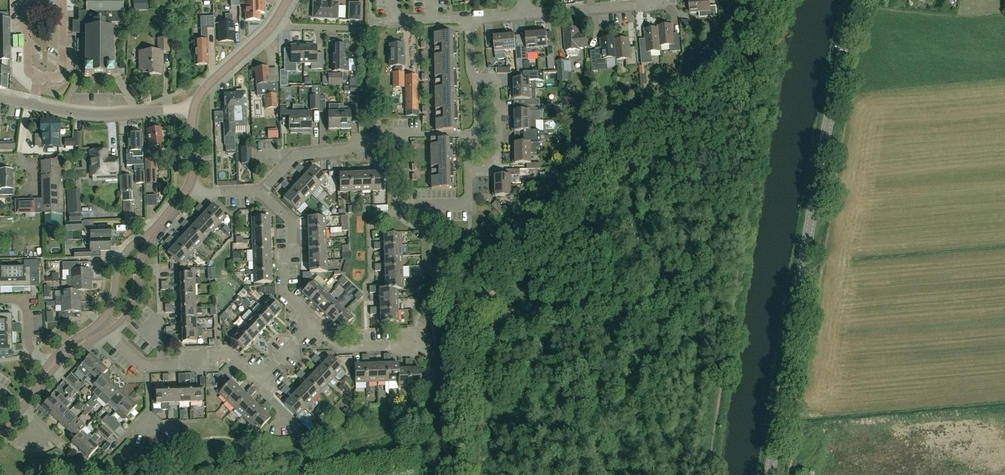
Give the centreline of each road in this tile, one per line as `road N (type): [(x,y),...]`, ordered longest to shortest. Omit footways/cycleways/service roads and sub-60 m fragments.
road 1 (tertiary): [(770,474),(857,0)]
road 2 (residential): [(261,193),(296,155),(347,150),(384,135),(468,135)]
road 3 (residential): [(272,26),(371,30),(371,20),(470,19)]
road 4 (residential): [(194,107),(98,115),(0,98)]
road 5 (residential): [(105,331),(143,366),(228,354),(258,381)]
road 6 (residential): [(314,322),(284,294),(292,222),(261,193)]
road 7 (residential): [(468,172),(487,171),(499,159),(498,84),(474,79)]
road 8 (residential): [(526,14),(646,0)]

